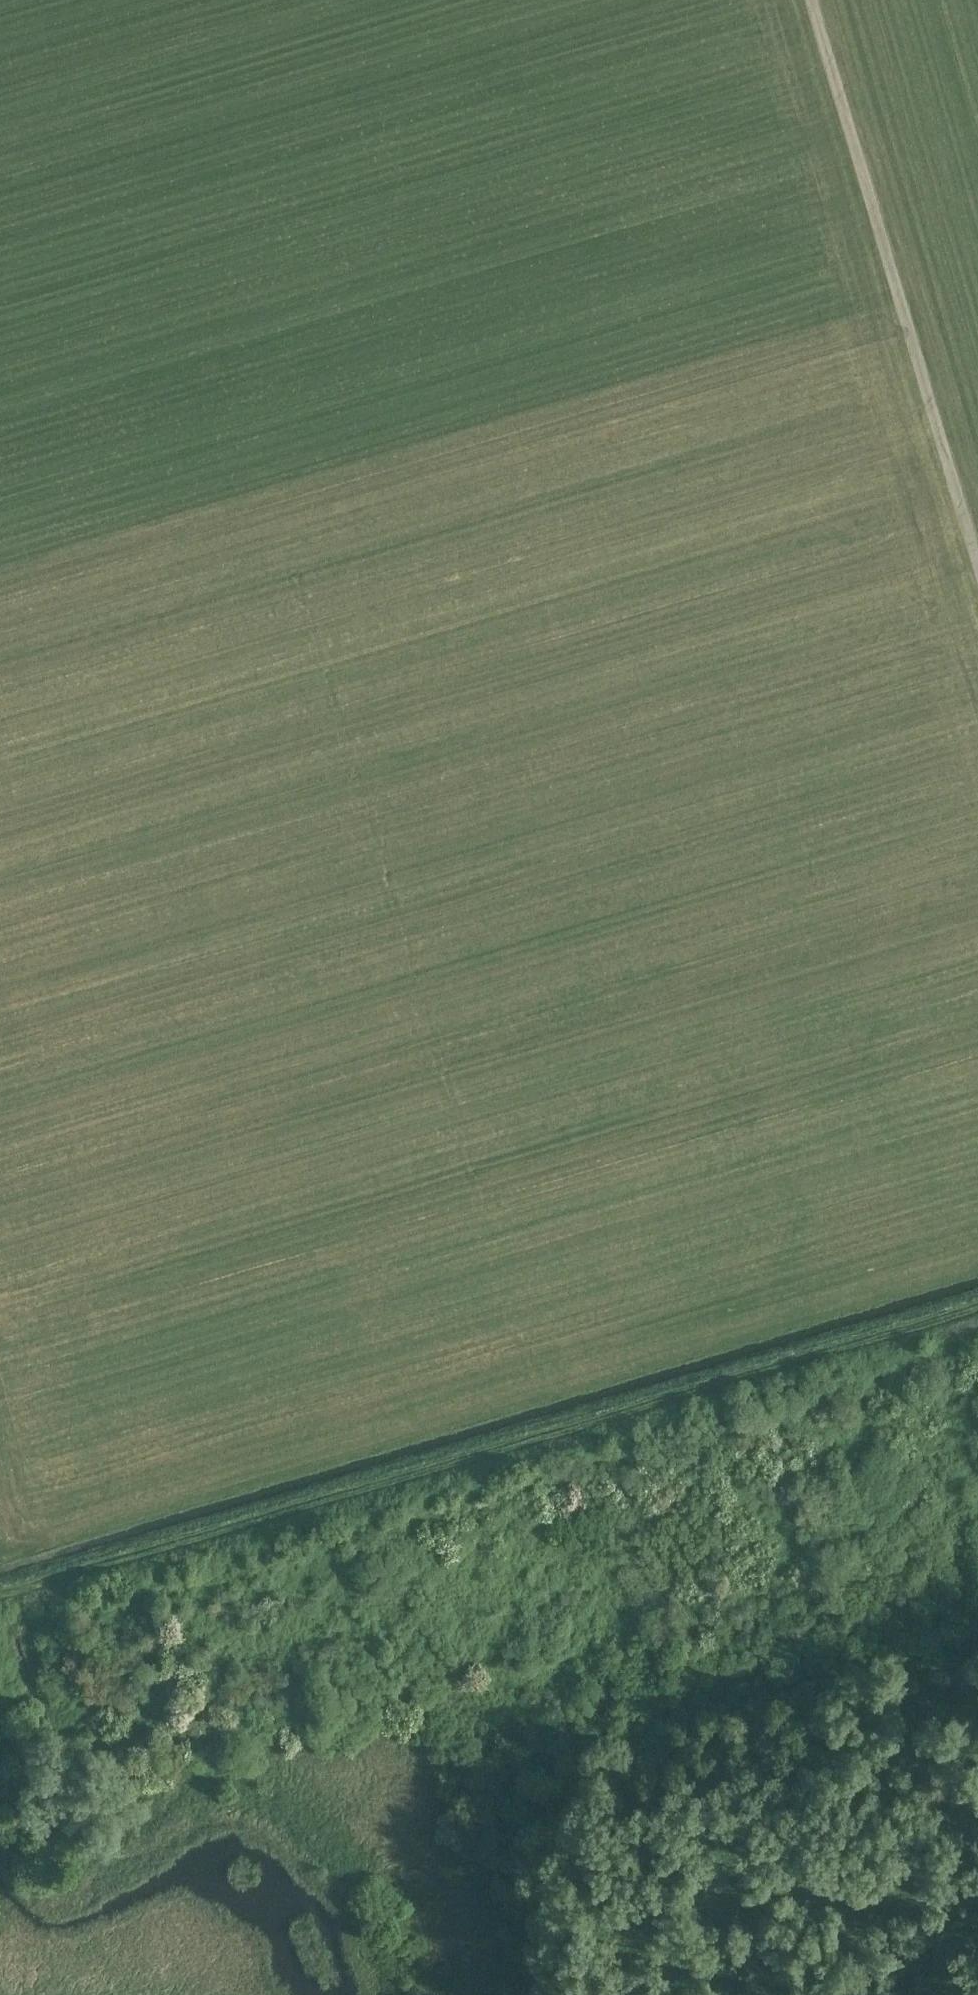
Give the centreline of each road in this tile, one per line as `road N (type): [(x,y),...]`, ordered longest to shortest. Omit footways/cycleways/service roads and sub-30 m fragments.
road 1 (track): [(977,561),(814,0)]

